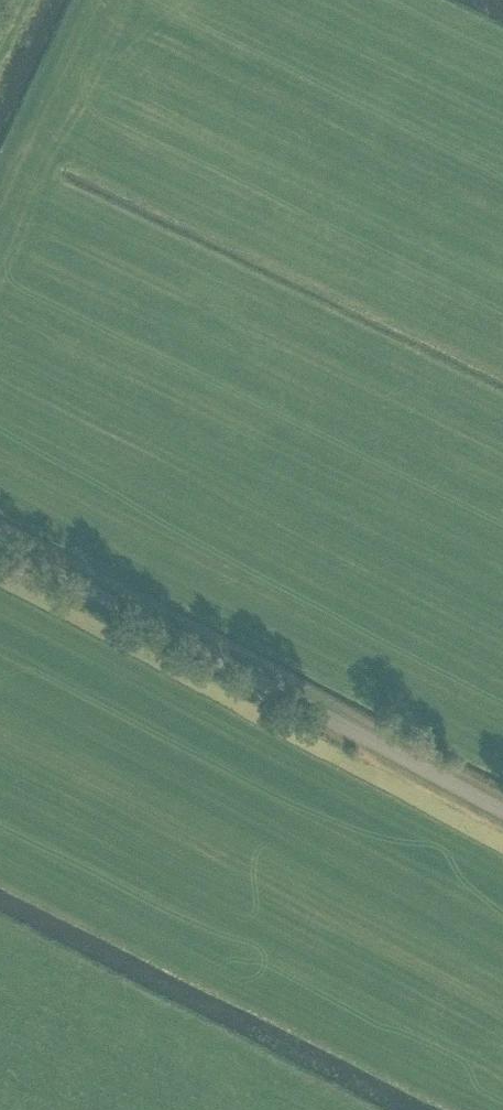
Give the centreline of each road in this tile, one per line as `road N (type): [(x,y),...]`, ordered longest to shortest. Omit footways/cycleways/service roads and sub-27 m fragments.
road 1 (unclassified): [(502,818),(0,541)]

